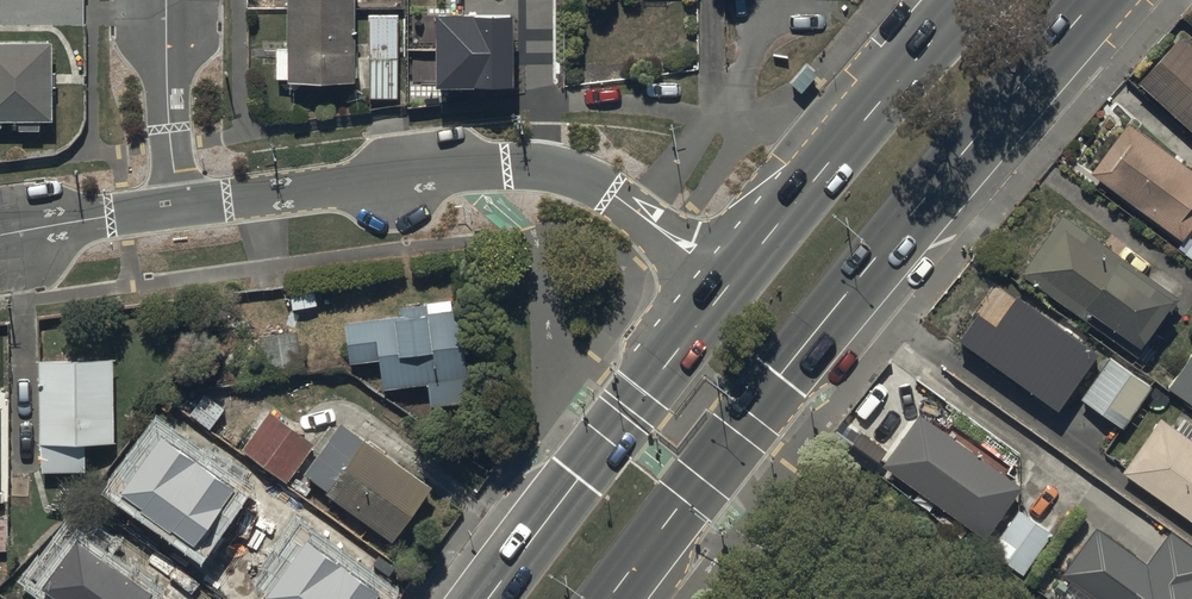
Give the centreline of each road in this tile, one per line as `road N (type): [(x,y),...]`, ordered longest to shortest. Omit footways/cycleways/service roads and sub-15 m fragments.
road 1 (primary): [(1095,0),(742,422),(609,598)]
road 2 (residential): [(743,269),(689,252),(586,177),(550,166),(451,168),(179,207)]
road 3 (primary): [(488,598),(743,269)]
road 4 (primary): [(743,269),(969,0)]
road 5 (residential): [(179,207),(167,0)]
road 6 (residential): [(179,207),(0,233)]

